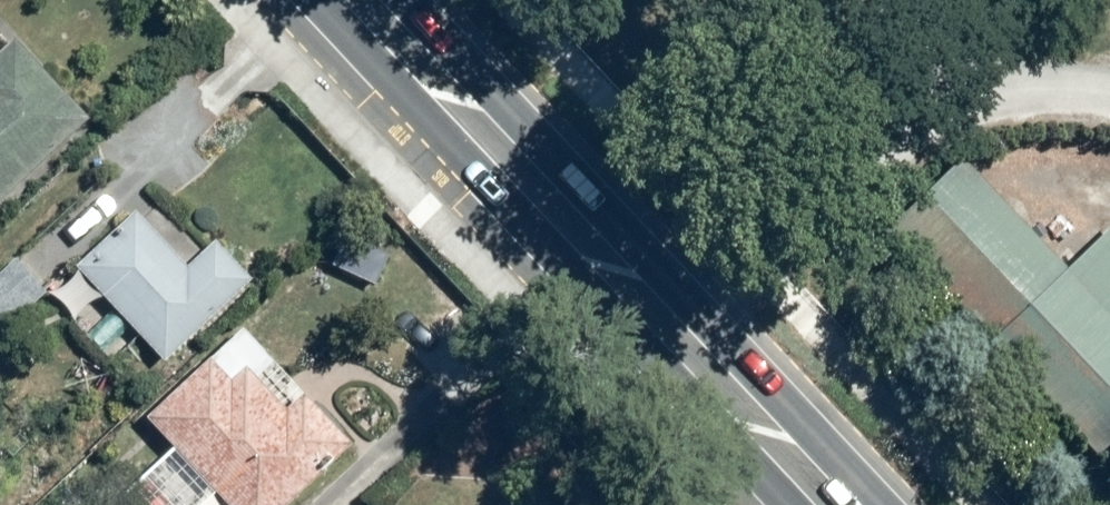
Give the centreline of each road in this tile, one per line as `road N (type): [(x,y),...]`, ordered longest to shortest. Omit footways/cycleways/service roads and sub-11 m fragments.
road 1 (secondary): [(783,504),(309,0)]
road 2 (secondary): [(416,0),(886,504)]

